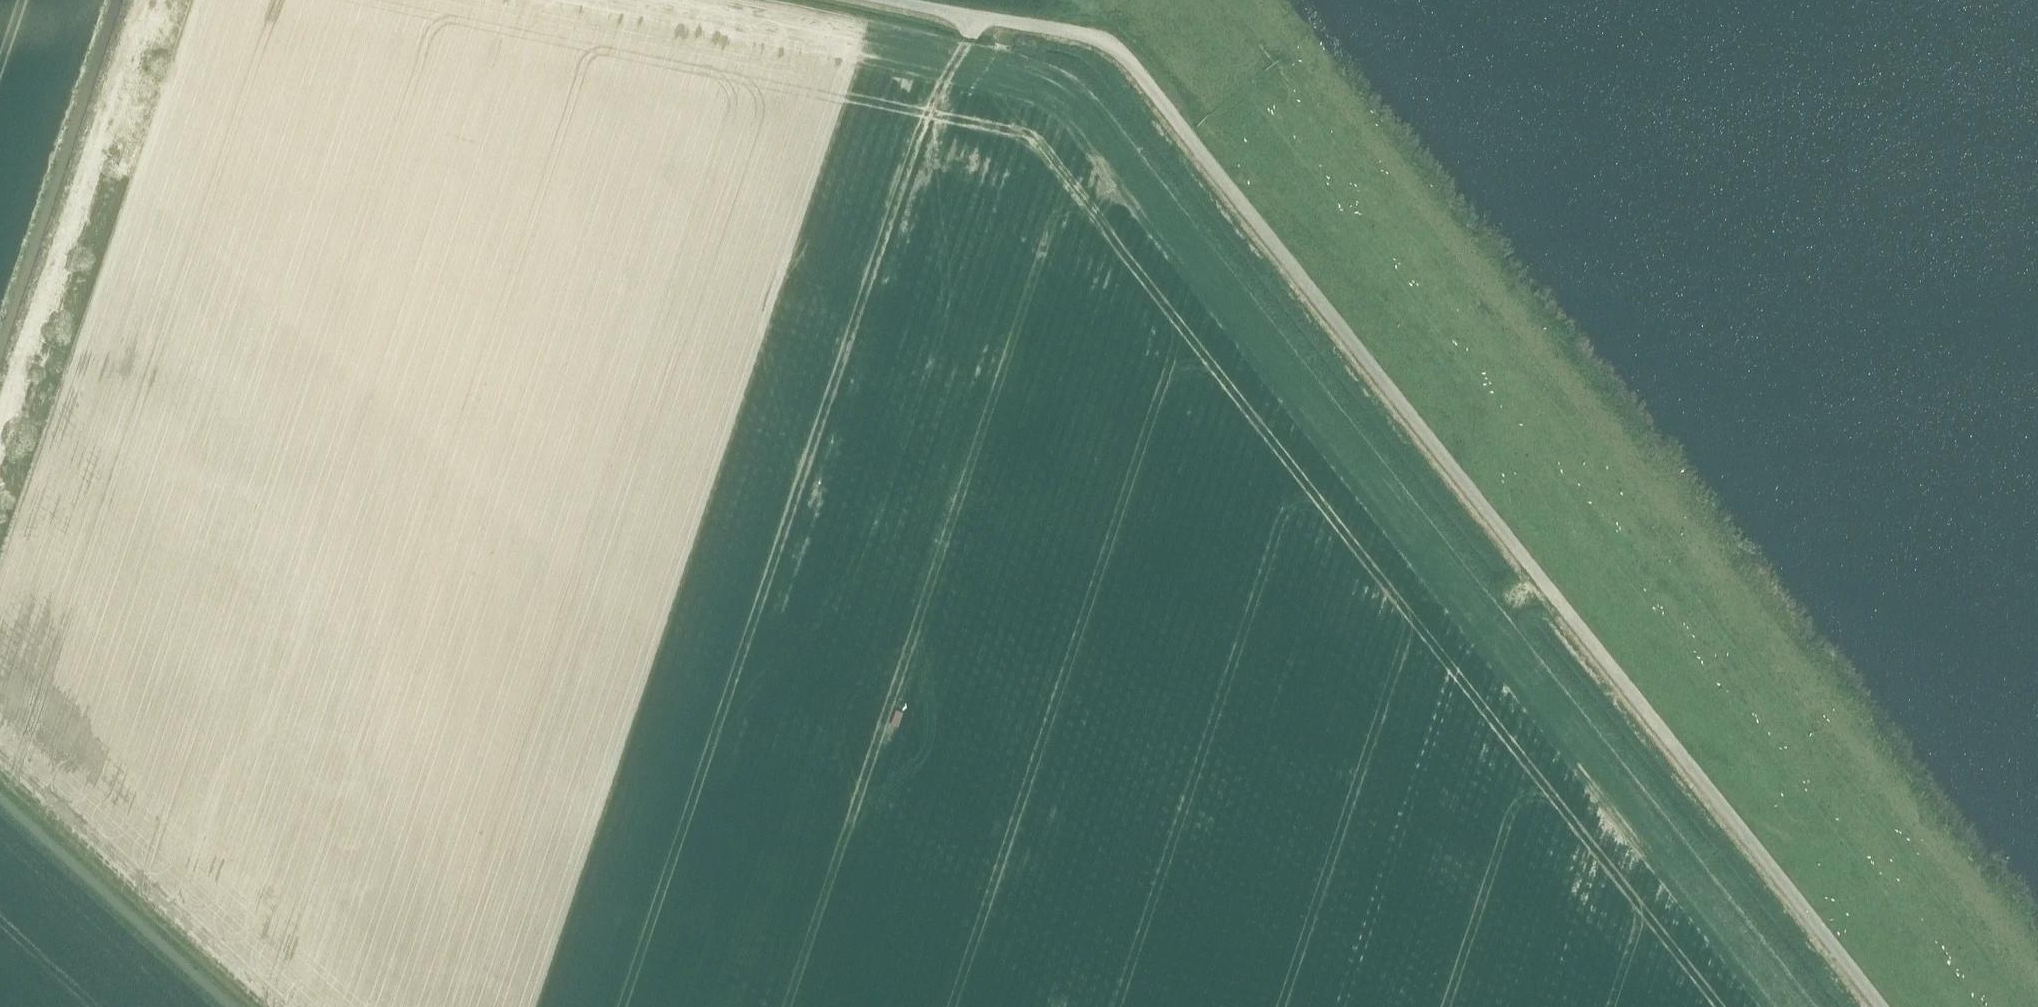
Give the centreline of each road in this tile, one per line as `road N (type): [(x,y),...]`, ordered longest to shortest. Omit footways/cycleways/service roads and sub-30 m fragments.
road 1 (unclassified): [(1884,1006),(1112,41),(894,0)]

